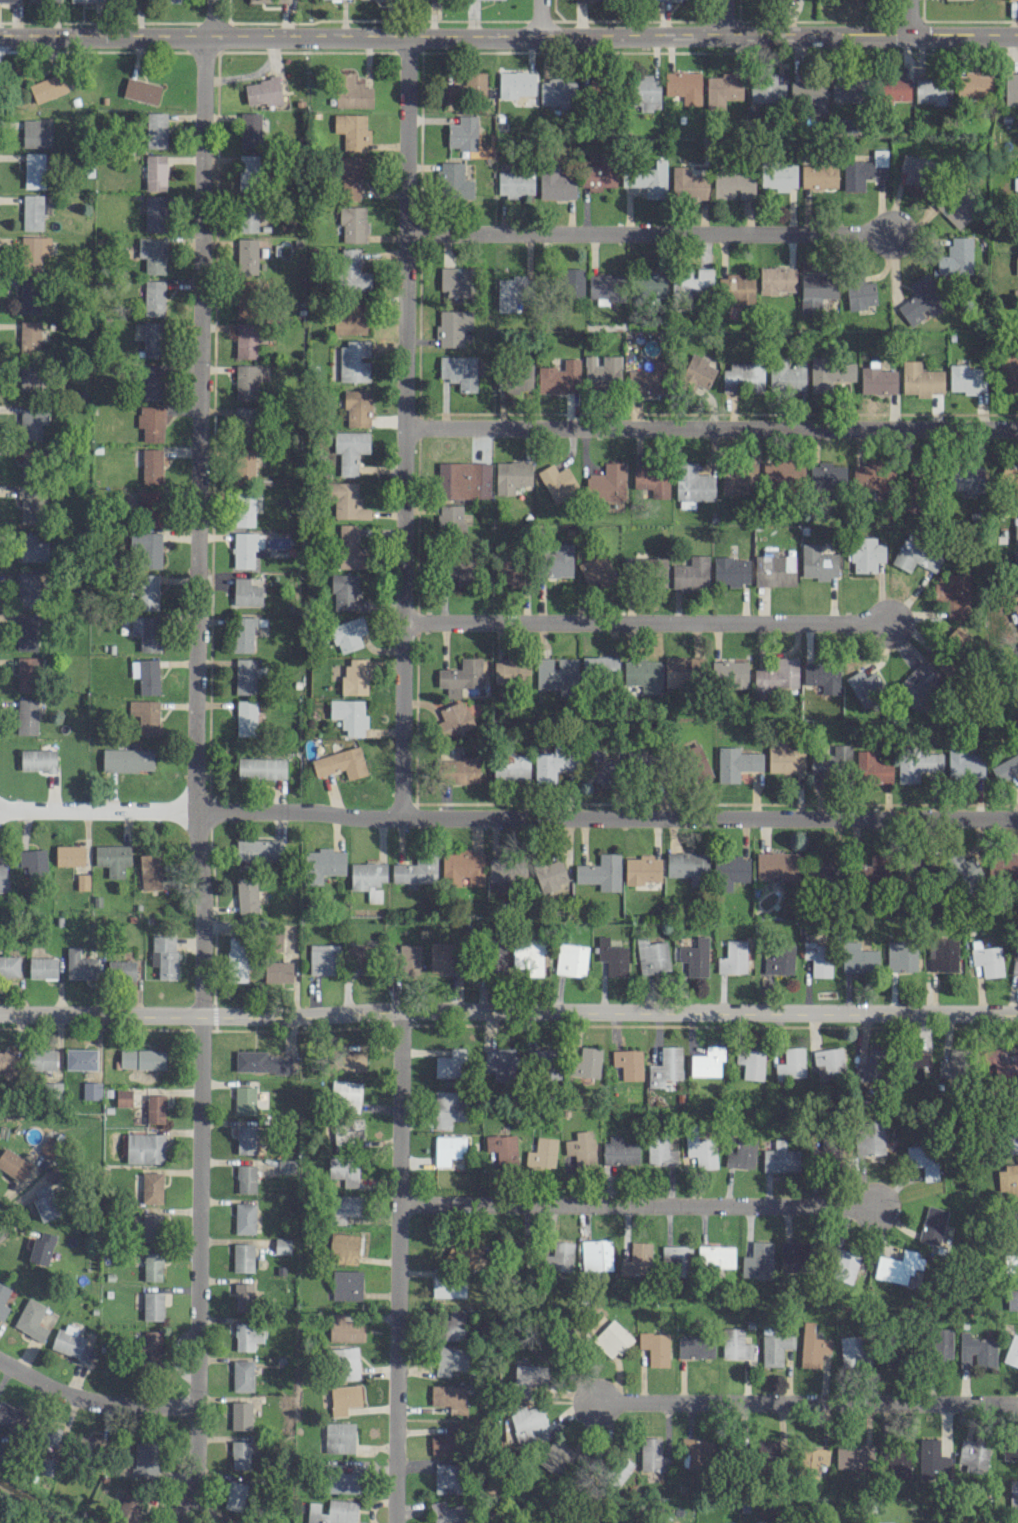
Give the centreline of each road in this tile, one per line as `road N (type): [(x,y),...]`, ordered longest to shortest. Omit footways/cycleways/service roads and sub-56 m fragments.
road 1 (residential): [(176,1522),(198,1406),(206,1016),(195,810),(211,39)]
road 2 (residential): [(0,808),(306,810),(360,818),(1017,819)]
road 3 (tertiary): [(0,38),(1017,36)]
road 4 (tertiary): [(0,1015),(1017,1015)]
road 5 (residential): [(399,817),(407,39)]
road 6 (residential): [(404,429),(1017,428)]
road 7 (residential): [(396,1522),(403,1013)]
road 8 (residential): [(403,236),(890,232)]
road 9 (residential): [(402,623),(886,622)]
road 10 (residential): [(406,1206),(874,1207)]
road 11 (residential): [(595,1403),(1017,1402)]
road 12 (residential): [(0,1359),(62,1392),(130,1409),(198,1406)]

